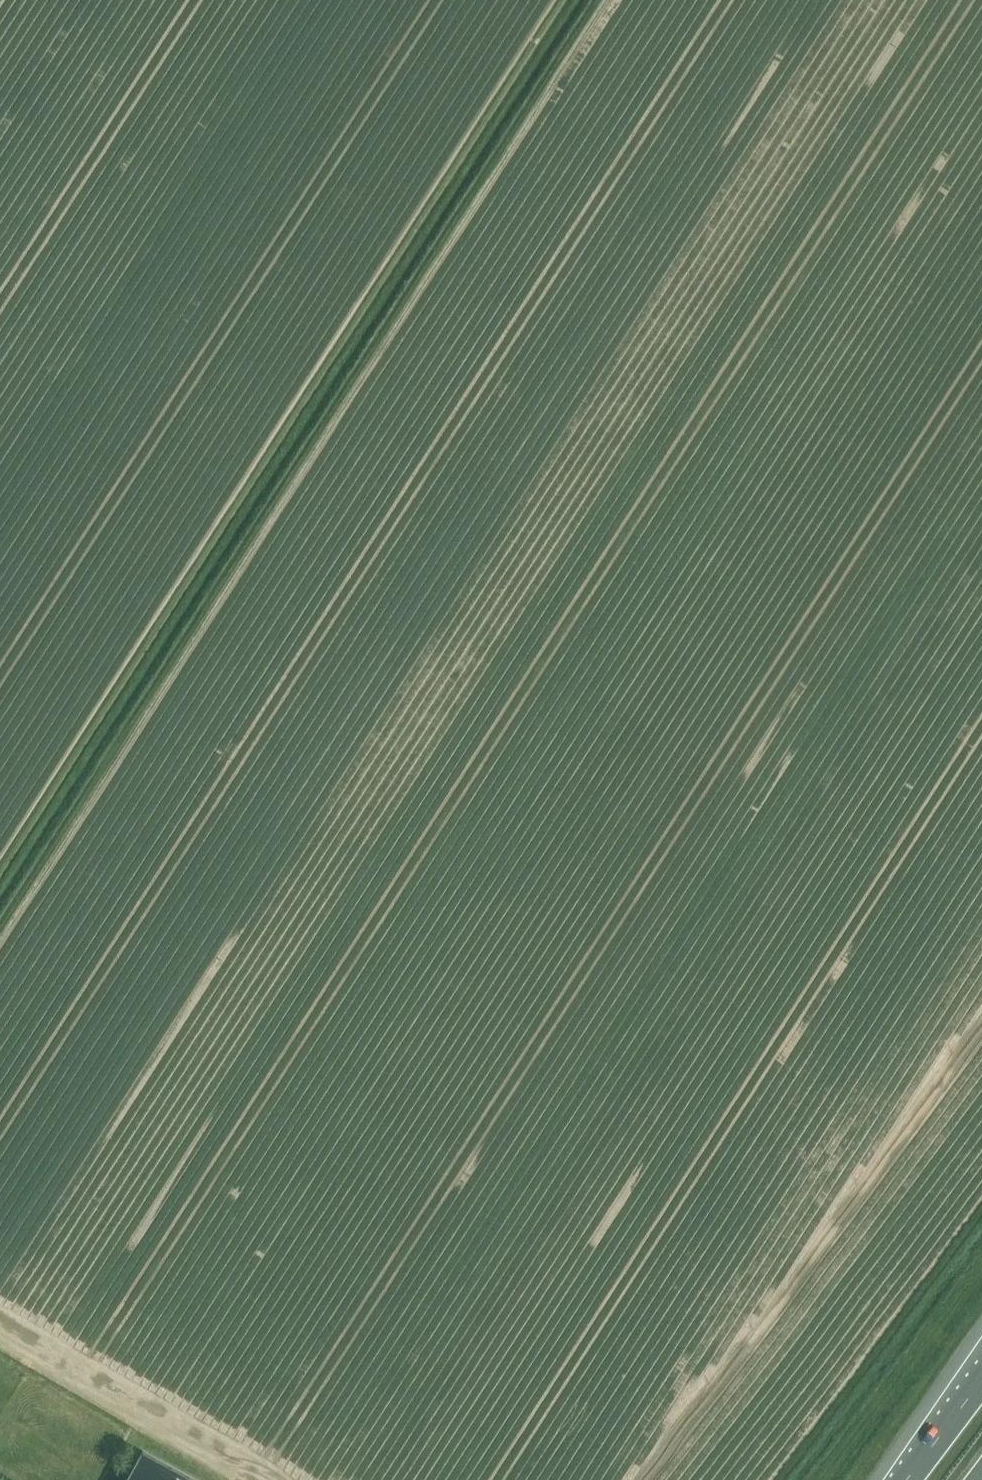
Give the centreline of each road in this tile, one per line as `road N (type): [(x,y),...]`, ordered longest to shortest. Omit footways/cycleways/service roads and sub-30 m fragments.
road 1 (motorway): [(981,1374),(903,1479)]

